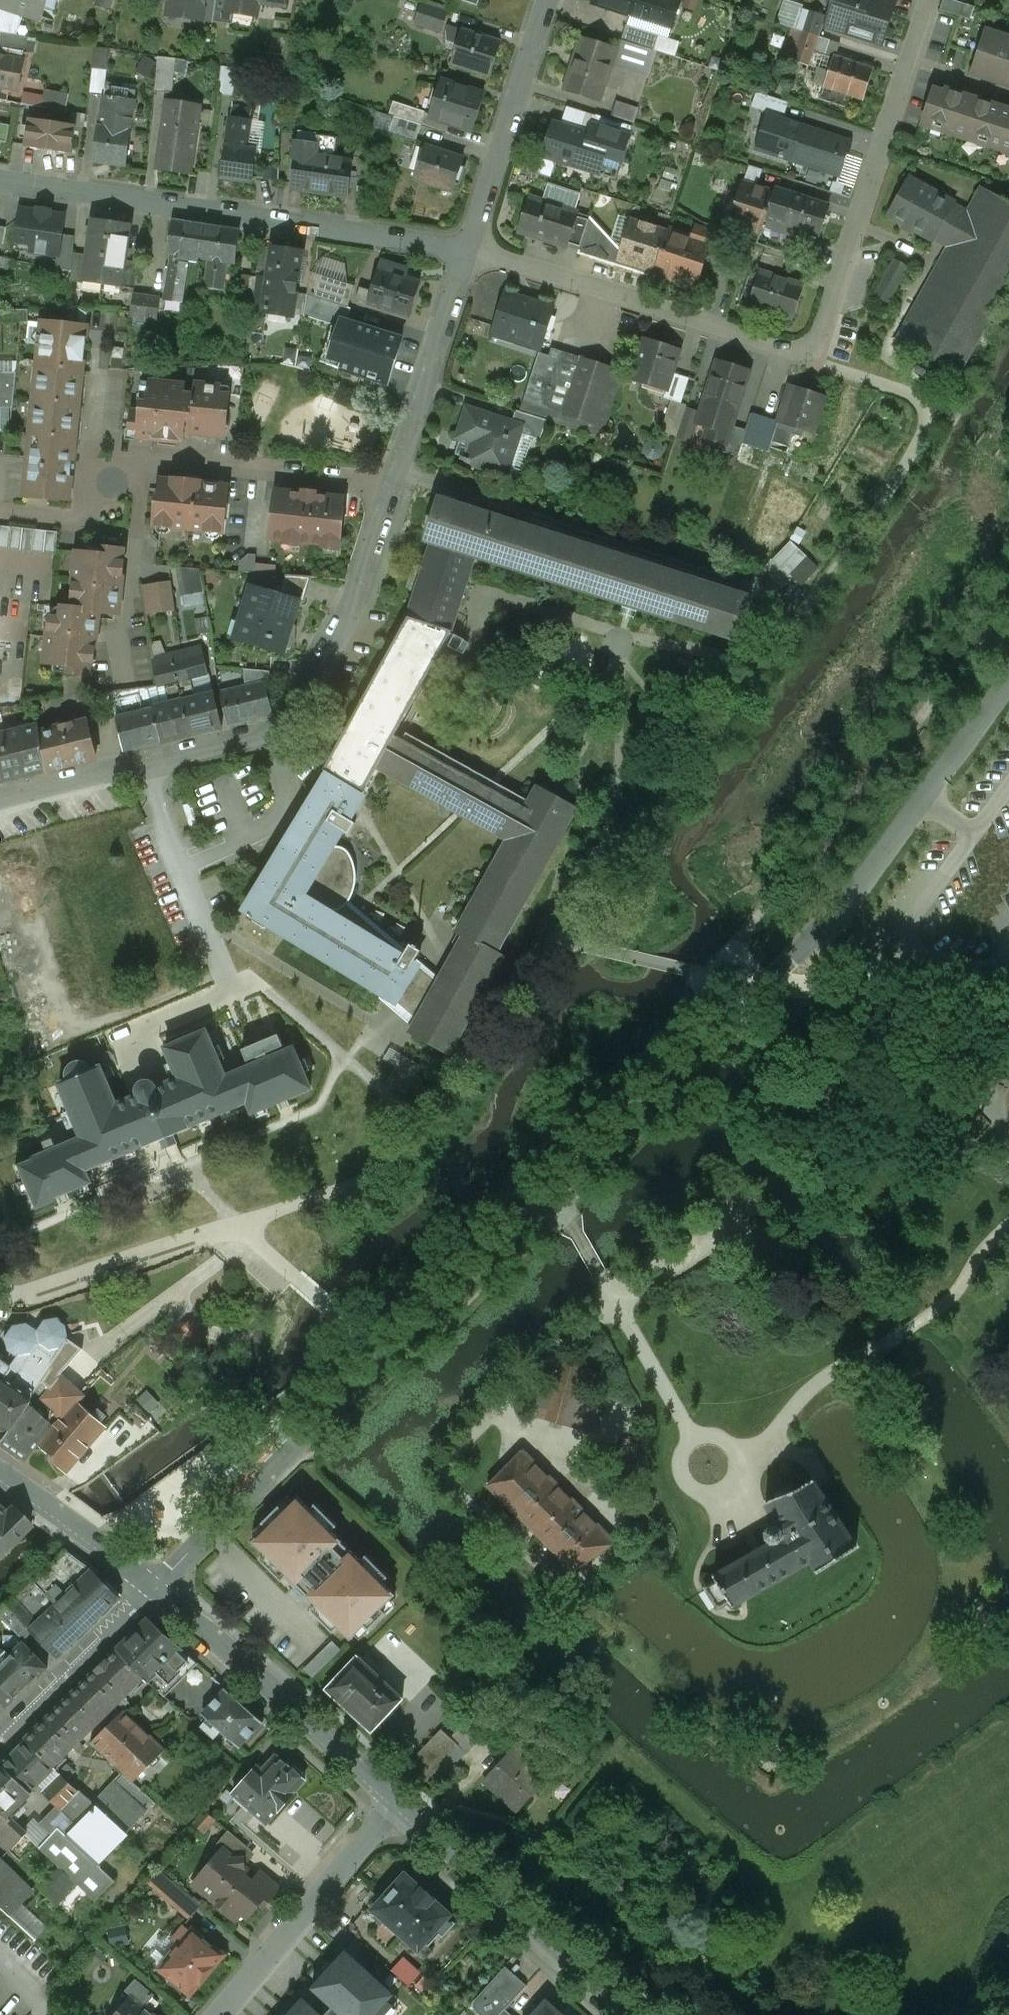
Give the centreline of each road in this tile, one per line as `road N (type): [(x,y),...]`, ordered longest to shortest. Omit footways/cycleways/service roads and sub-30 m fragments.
road 1 (residential): [(156,1587),(773,976)]
road 2 (residential): [(0,798),(282,728),(350,611),(389,490)]
road 3 (residential): [(0,181),(471,250)]
road 4 (residential): [(0,510),(80,518),(146,459),(389,490)]
road 5 (residential): [(929,0),(811,359)]
road 6 (unclassified): [(773,976),(834,916),(1008,682)]
road 7 (residential): [(471,250),(811,359)]
road 8 (tertiary): [(634,2014),(394,1800)]
road 9 (tertiary): [(394,1800),(156,1587)]
road 10 (residential): [(217,2014),(394,1800)]
road 11 (residential): [(471,250),(552,0)]
road 12 (residential): [(389,490),(471,250)]
road 13 (track): [(773,976),(1008,1031)]
road 14 (residential): [(156,1587),(0,1738)]
road 15 (tertiary): [(156,1587),(0,1470)]

